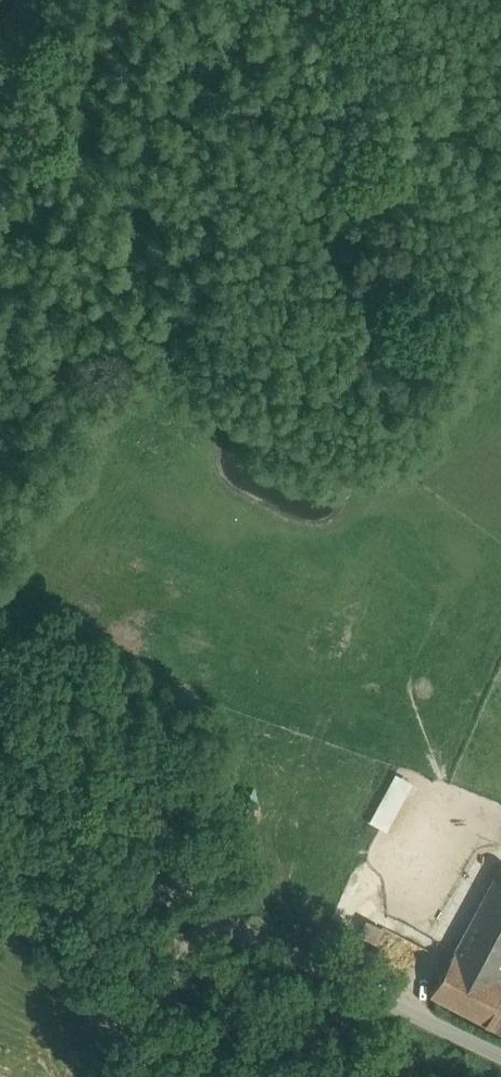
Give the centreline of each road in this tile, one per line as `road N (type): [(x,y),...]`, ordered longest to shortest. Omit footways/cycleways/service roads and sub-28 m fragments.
road 1 (unclassified): [(500,1052),(193,910),(0,843)]

